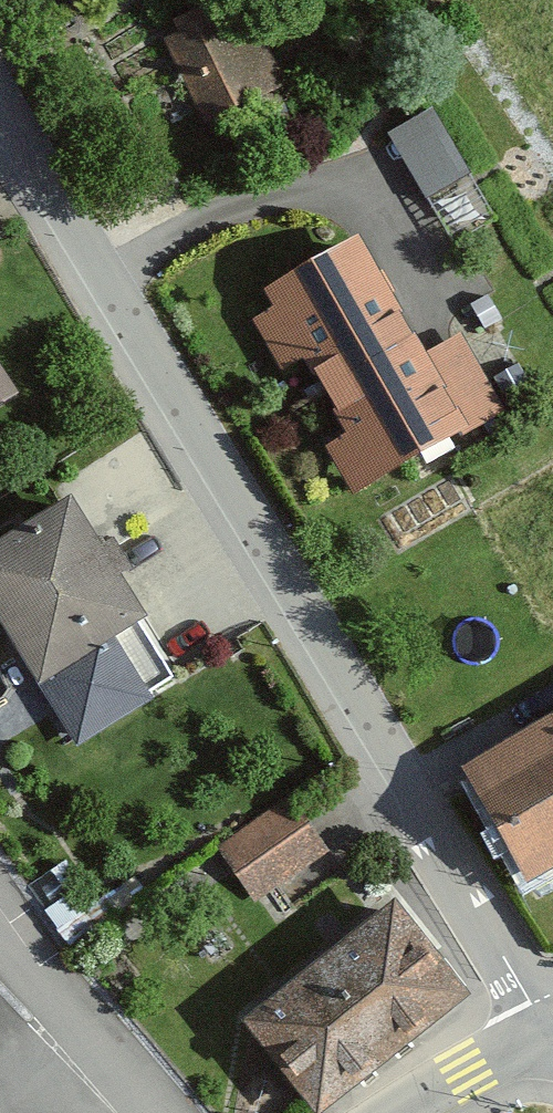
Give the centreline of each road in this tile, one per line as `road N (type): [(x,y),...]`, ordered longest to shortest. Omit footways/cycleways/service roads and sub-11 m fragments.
road 1 (residential): [(550,1027),(0,119)]
road 2 (unclassified): [(550,1027),(401,1112)]

